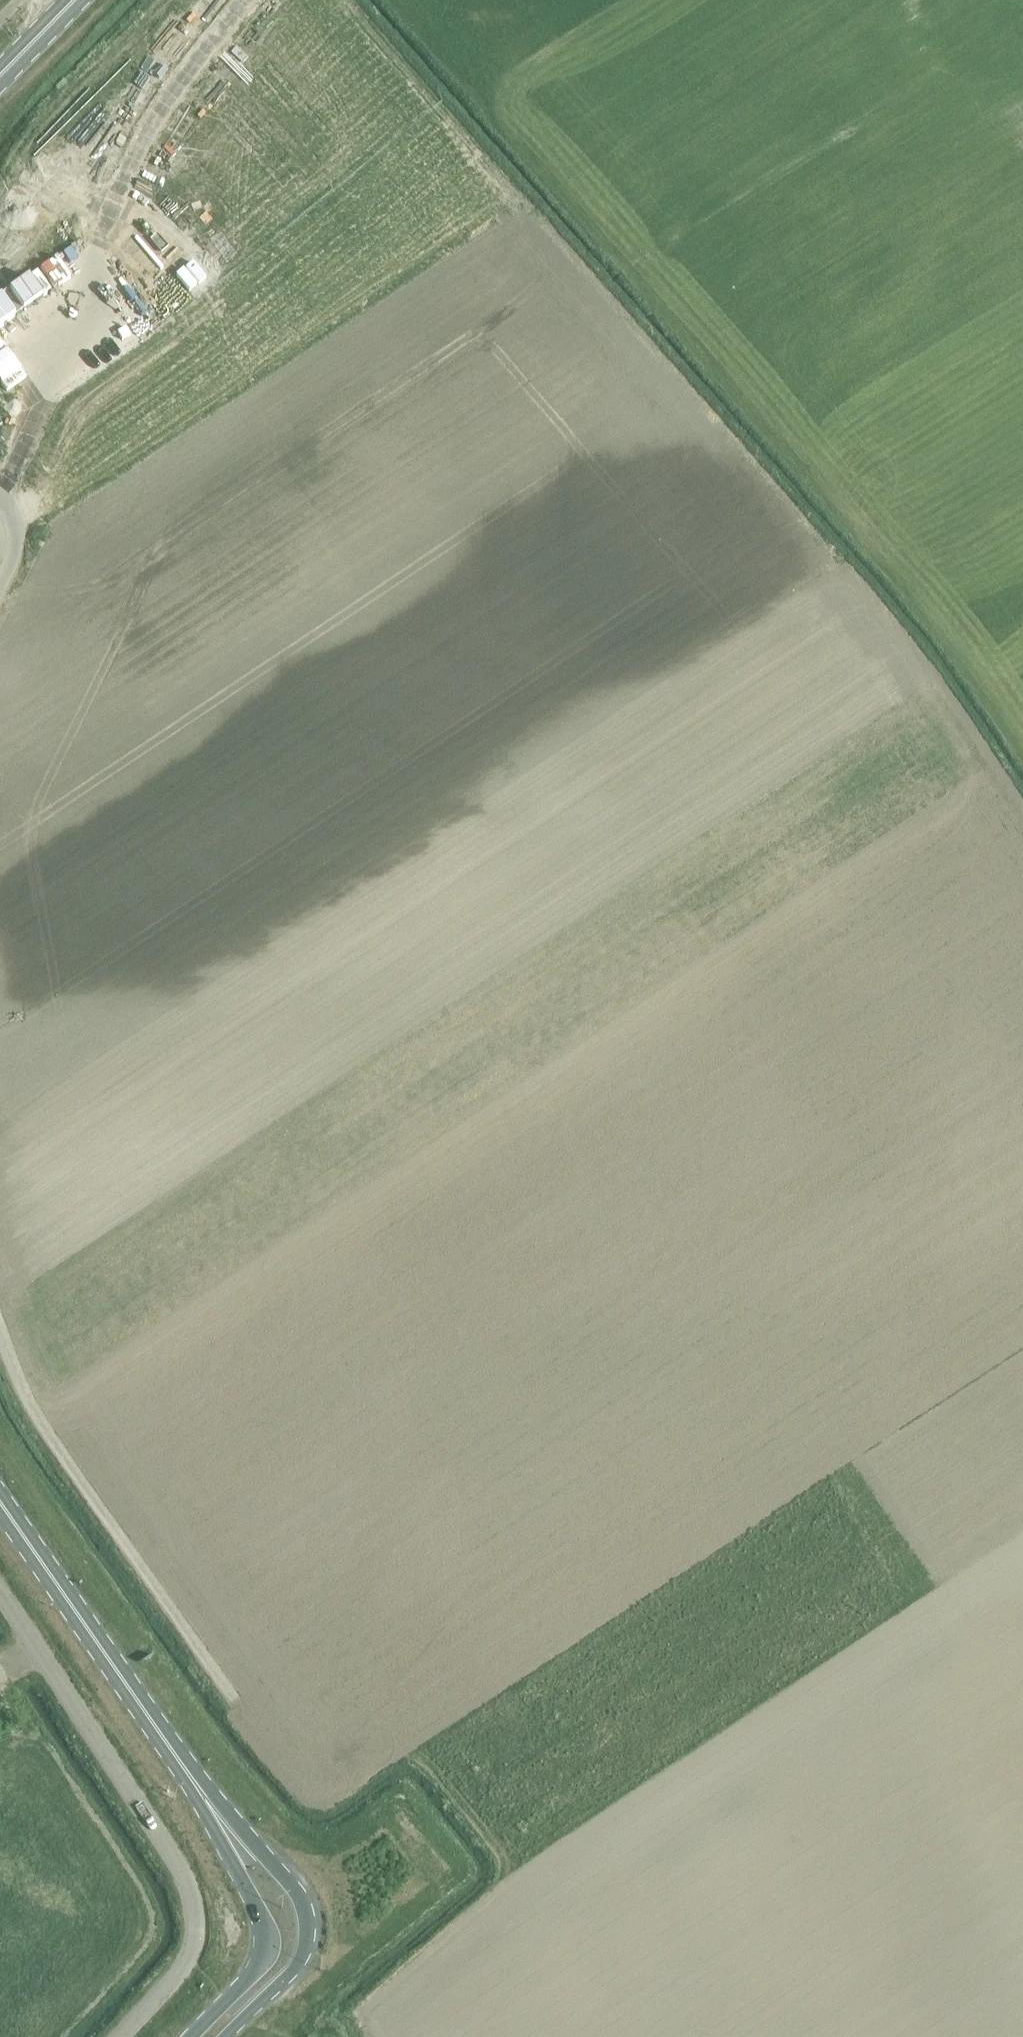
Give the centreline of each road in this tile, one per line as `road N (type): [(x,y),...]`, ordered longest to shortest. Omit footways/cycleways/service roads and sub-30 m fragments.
road 1 (unclassified): [(0,1596),(186,1884),(195,1936),(186,1963),(125,2036)]
road 2 (unclassified): [(0,1329),(34,1410),(232,1697)]
road 3 (primary): [(0,1501),(191,1779)]
road 4 (primary): [(225,2036),(295,1967),(306,1920),(295,1890),(191,1779)]
road 5 (primary): [(191,1779),(266,1931),(259,1963),(188,2036)]

